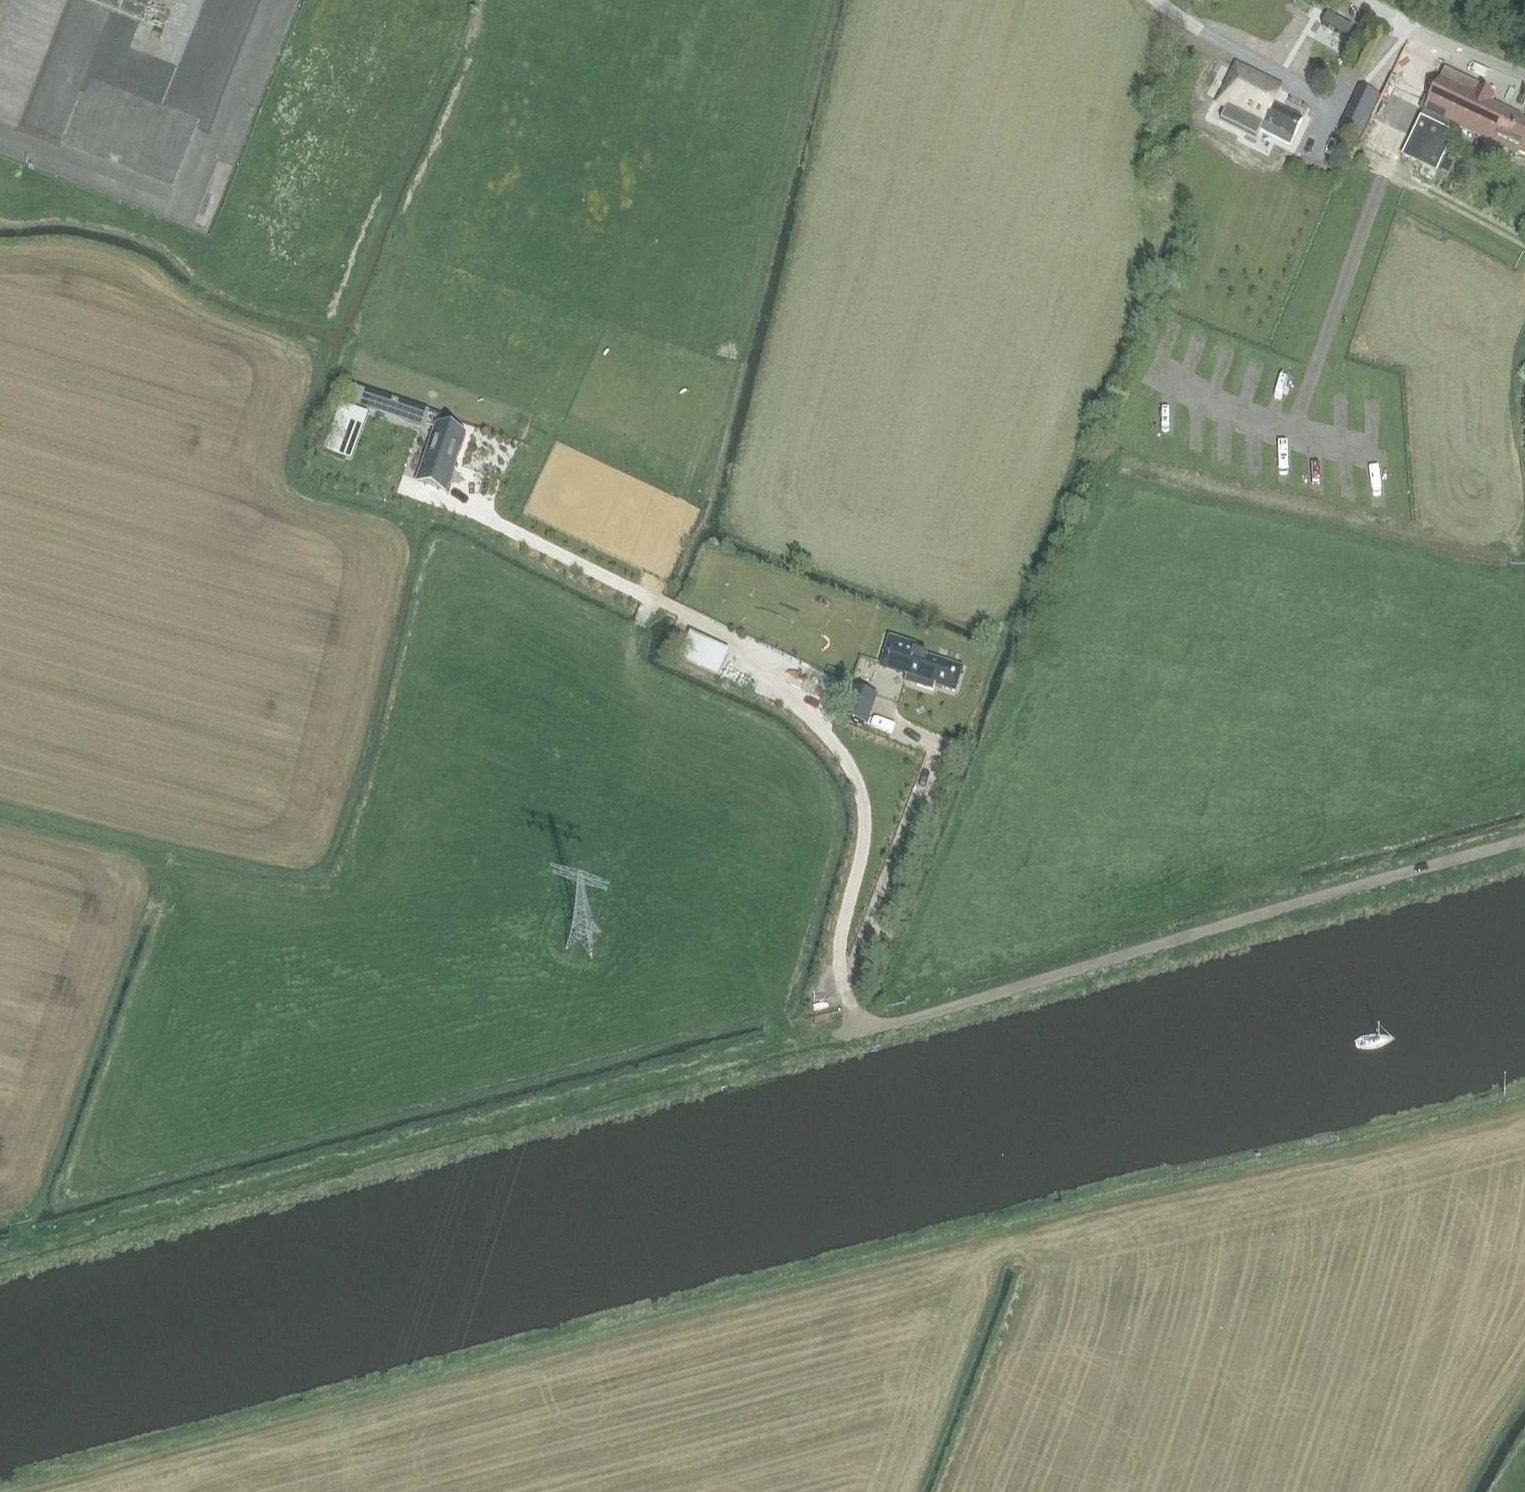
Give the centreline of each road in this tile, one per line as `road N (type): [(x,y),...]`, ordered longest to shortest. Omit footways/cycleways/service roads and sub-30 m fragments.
road 1 (track): [(1524,842),(895,1026),(861,1021),(839,952),(870,826),(863,791),(818,724),(667,606),(449,507)]
road 2 (track): [(861,1021),(830,1041),(0,1265)]

